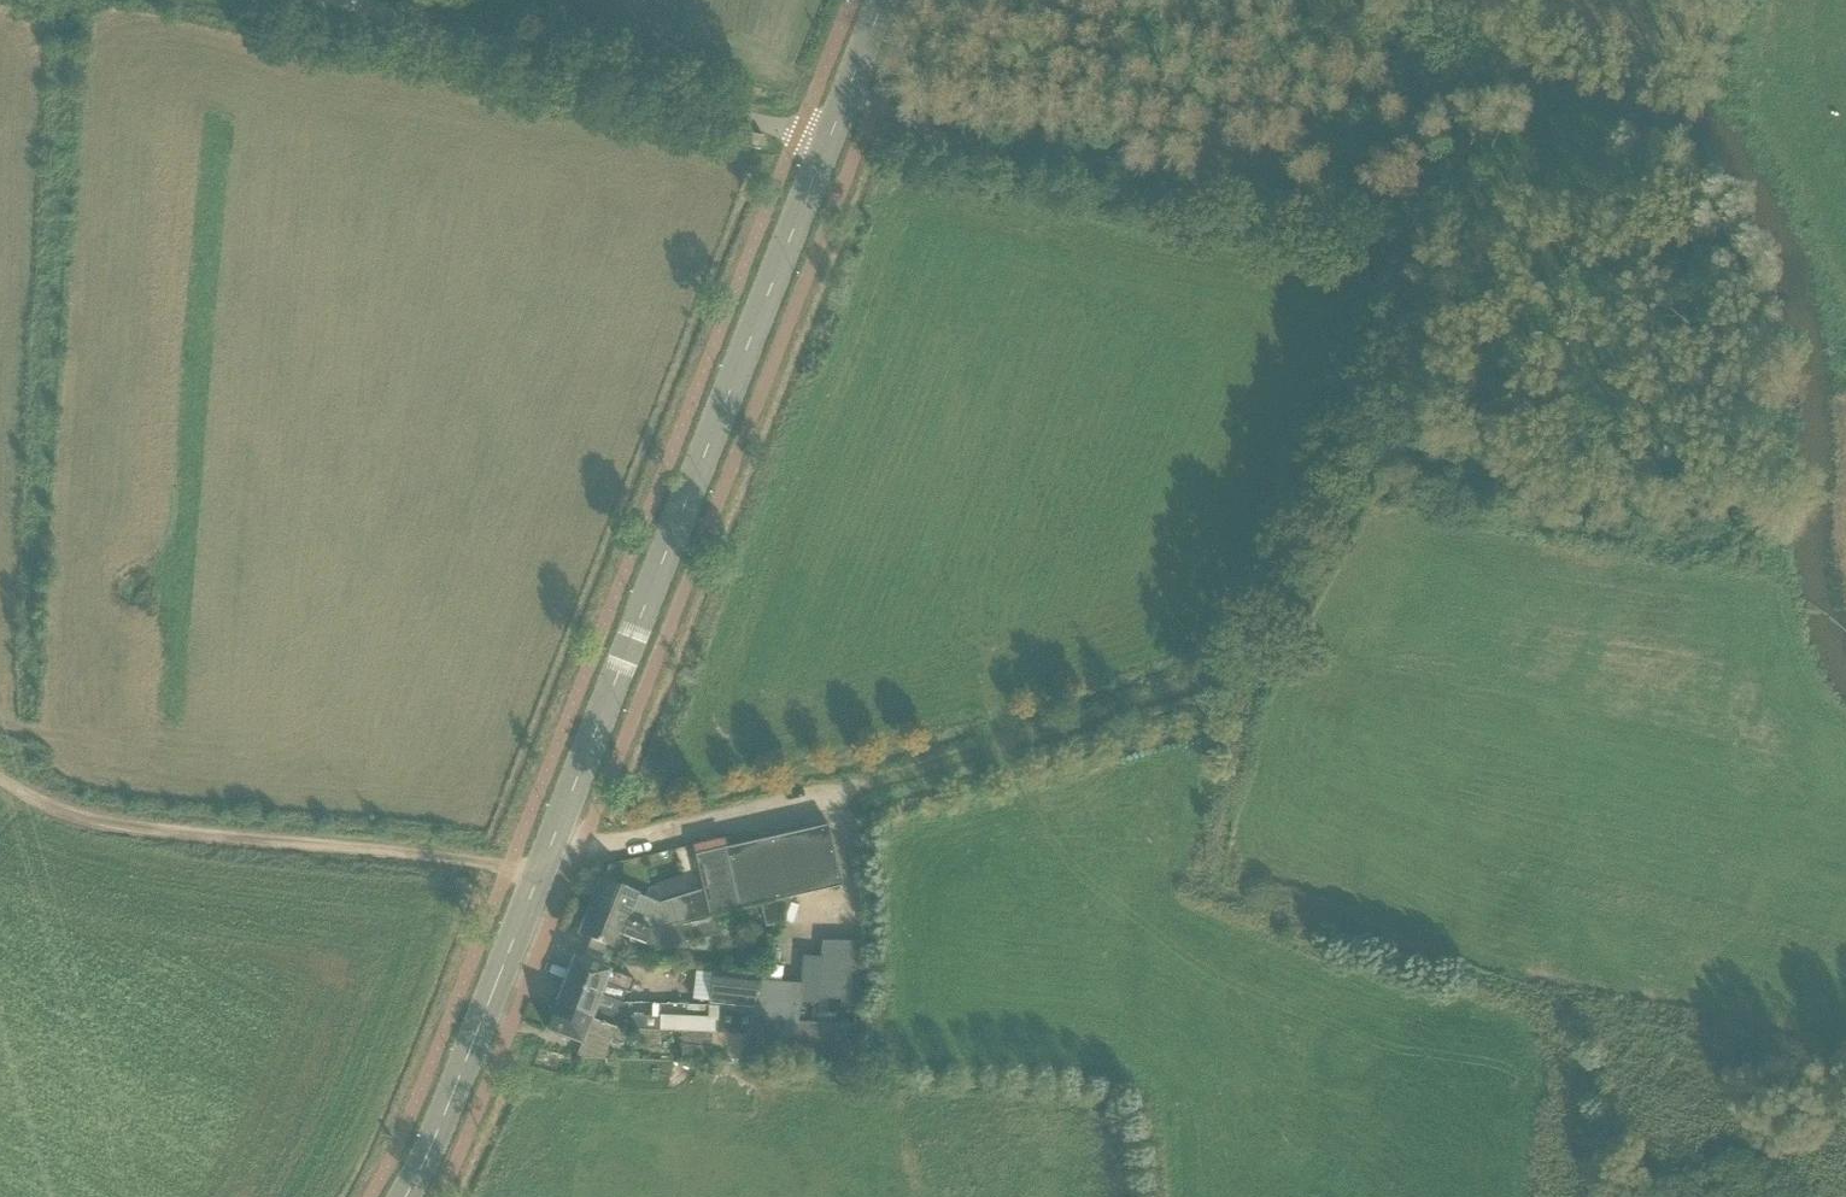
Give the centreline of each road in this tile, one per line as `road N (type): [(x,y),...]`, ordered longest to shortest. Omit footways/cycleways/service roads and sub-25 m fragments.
road 1 (tertiary): [(405,1196),(565,823),(886,0)]
road 2 (track): [(0,776),(87,818),(133,827),(507,869)]
road 3 (track): [(832,133),(1017,165)]

